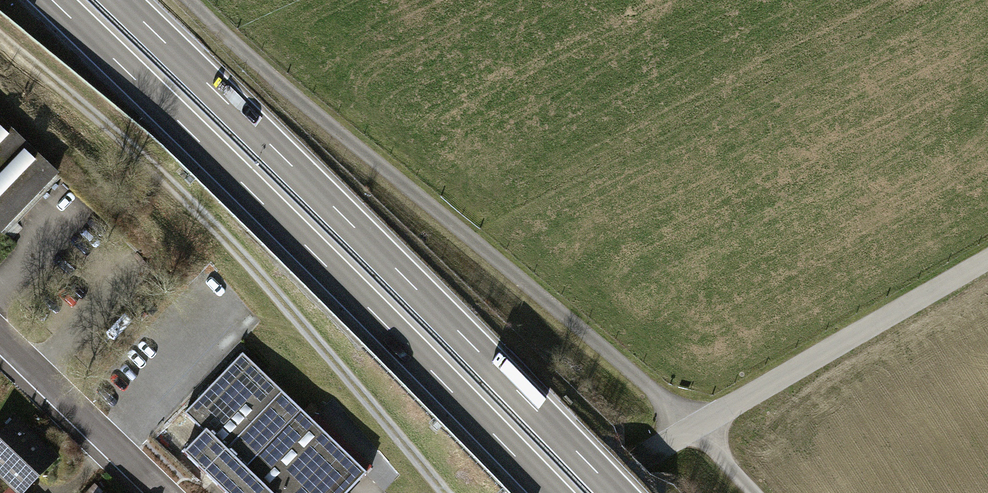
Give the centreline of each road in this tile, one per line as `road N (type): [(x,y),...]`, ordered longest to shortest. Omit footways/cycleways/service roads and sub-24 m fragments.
road 1 (track): [(190,0),(623,364),(755,492)]
road 2 (trunk): [(52,0),(551,492)]
road 3 (trunk): [(617,492),(121,0)]
road 4 (track): [(444,492),(227,240),(0,36)]
road 5 (residential): [(581,492),(987,260)]
road 6 (residential): [(0,331),(166,492)]

